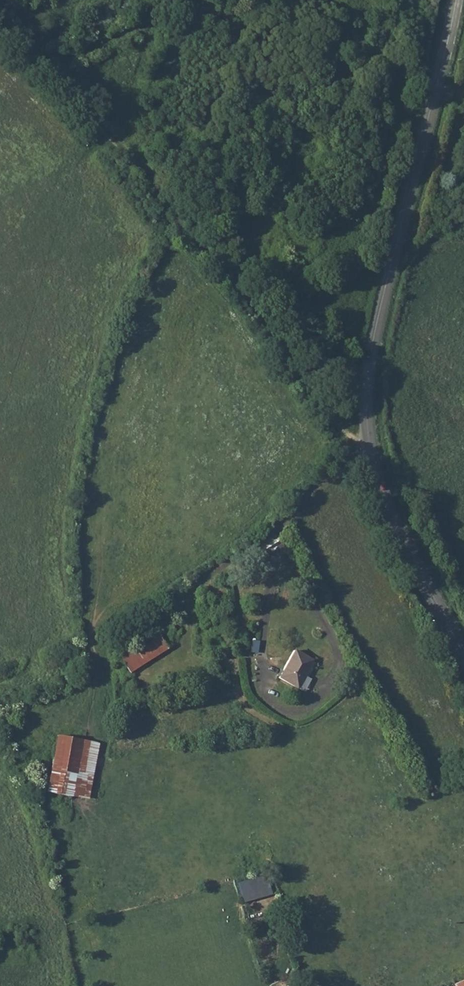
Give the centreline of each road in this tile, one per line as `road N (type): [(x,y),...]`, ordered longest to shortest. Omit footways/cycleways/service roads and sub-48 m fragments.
road 1 (track): [(0,17),(99,134),(144,167),(185,231),(241,287),(346,441),(371,454)]
road 2 (tertiary): [(371,454),(365,386),(372,337),(454,0)]
road 3 (tertiary): [(463,656),(371,454)]
road 4 (residential): [(371,454),(345,459),(268,542)]
road 5 (track): [(268,542),(188,601),(188,638)]
road 6 (track): [(153,0),(59,86)]

